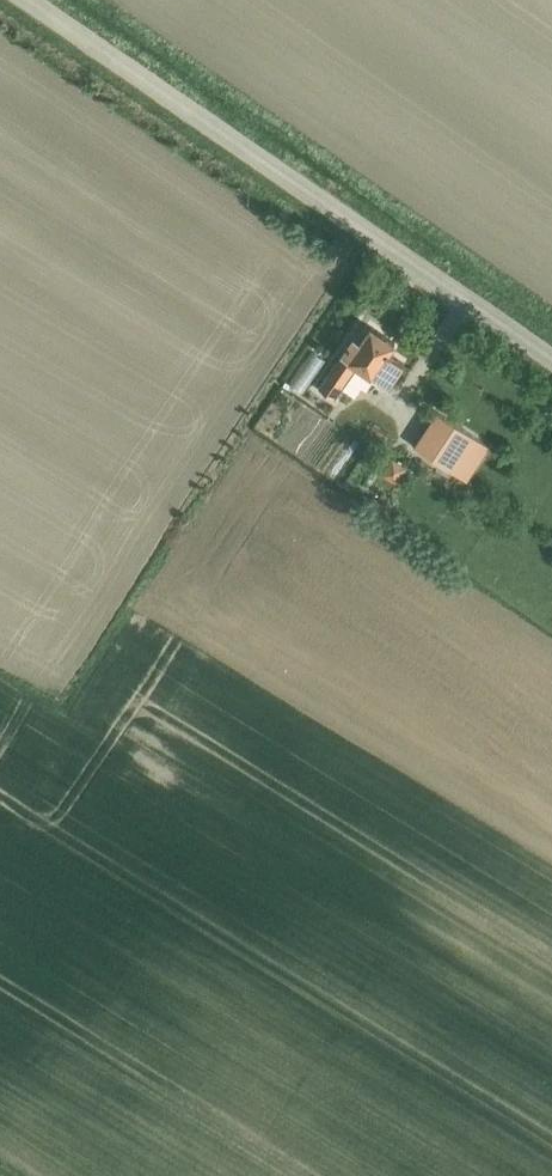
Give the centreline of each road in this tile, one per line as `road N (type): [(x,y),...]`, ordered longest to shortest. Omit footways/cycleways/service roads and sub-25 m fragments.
road 1 (unclassified): [(22,0),(551,360)]

